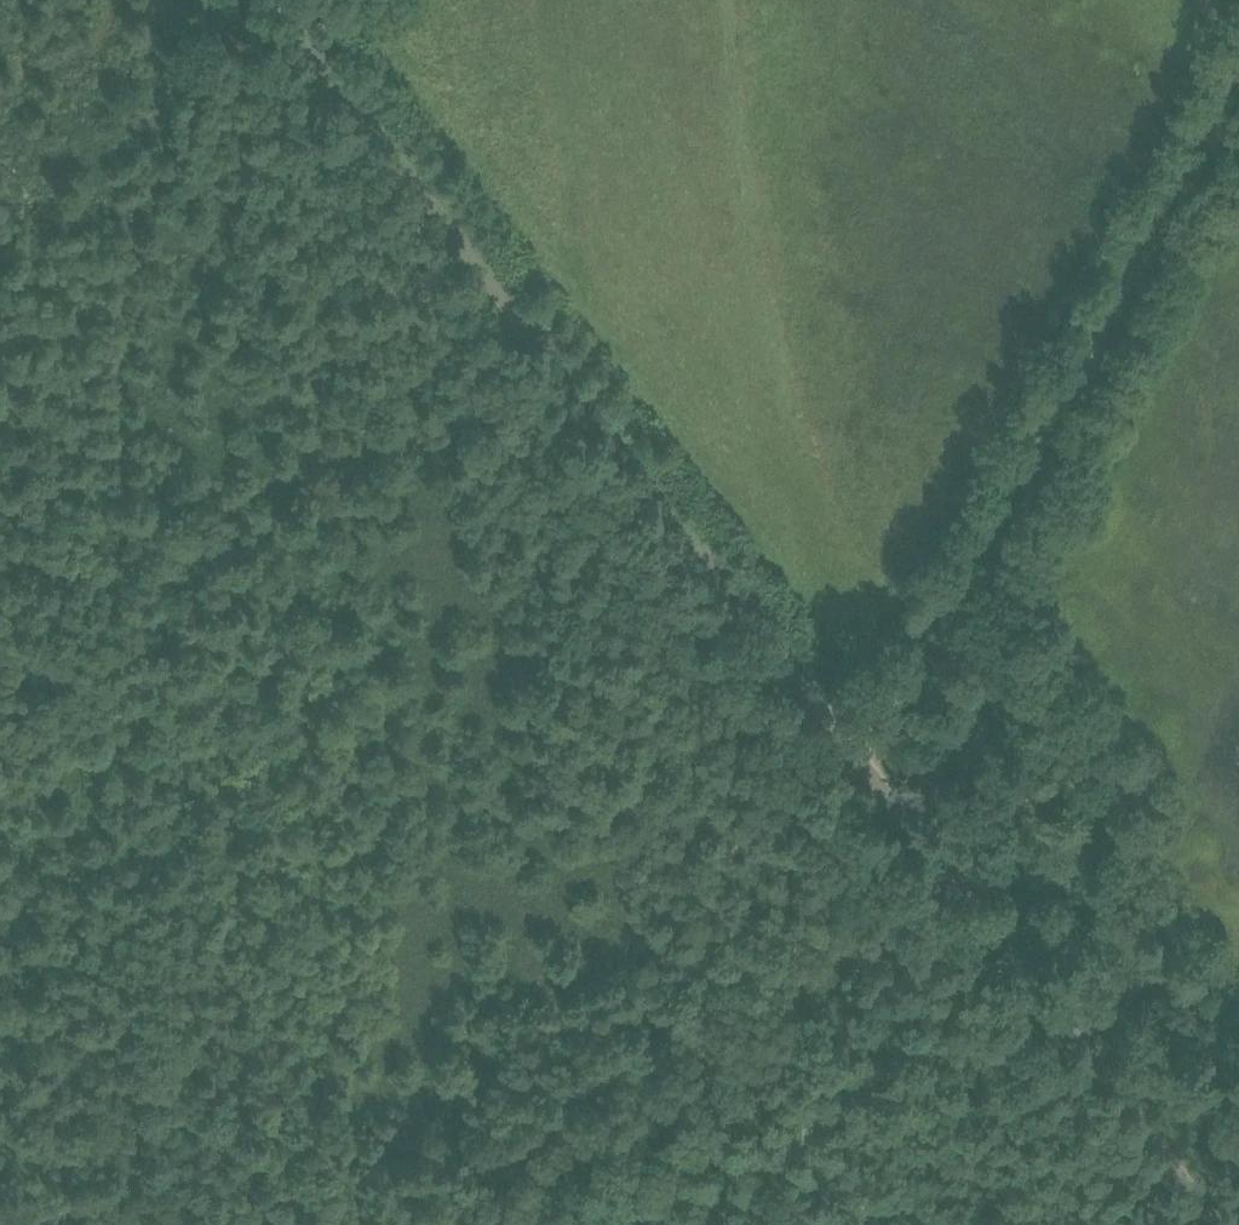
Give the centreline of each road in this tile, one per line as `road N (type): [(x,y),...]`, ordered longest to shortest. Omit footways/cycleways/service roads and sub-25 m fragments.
road 1 (unclassified): [(1218,1224),(275,0)]
road 2 (track): [(1238,66),(853,748)]

